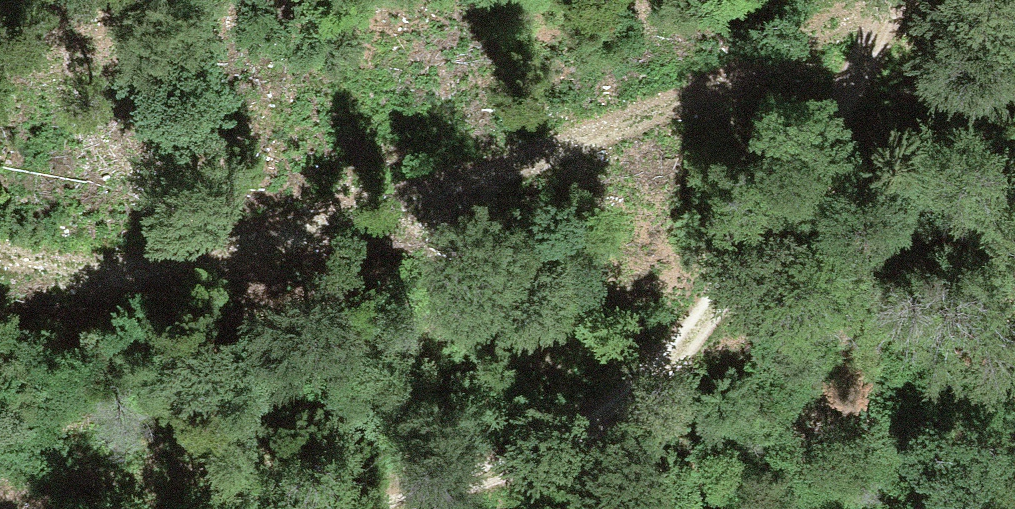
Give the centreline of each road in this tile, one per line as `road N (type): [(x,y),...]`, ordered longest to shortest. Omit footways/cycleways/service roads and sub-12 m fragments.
road 1 (track): [(0,253),(124,273),(314,225),(574,146),(741,83),(888,0)]
road 2 (track): [(396,508),(445,483),(588,437),(632,399),(721,295),(812,159),(893,0)]

